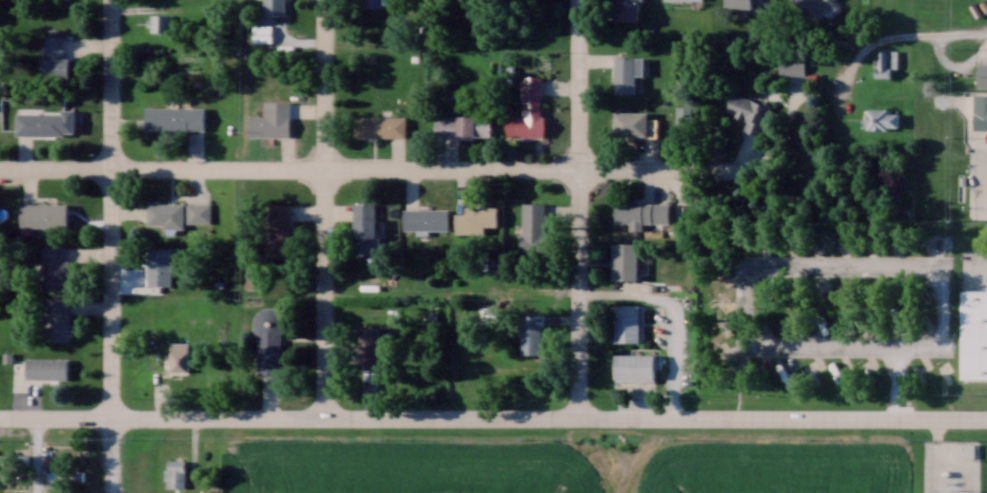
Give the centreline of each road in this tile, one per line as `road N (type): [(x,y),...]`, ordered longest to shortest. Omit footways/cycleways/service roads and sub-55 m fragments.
road 1 (residential): [(986,420),(113,418)]
road 2 (residential): [(107,170),(740,169)]
road 3 (residential): [(329,421),(329,0)]
road 4 (residential): [(583,0),(583,421)]
road 5 (residential): [(113,418),(107,170),(115,0)]

